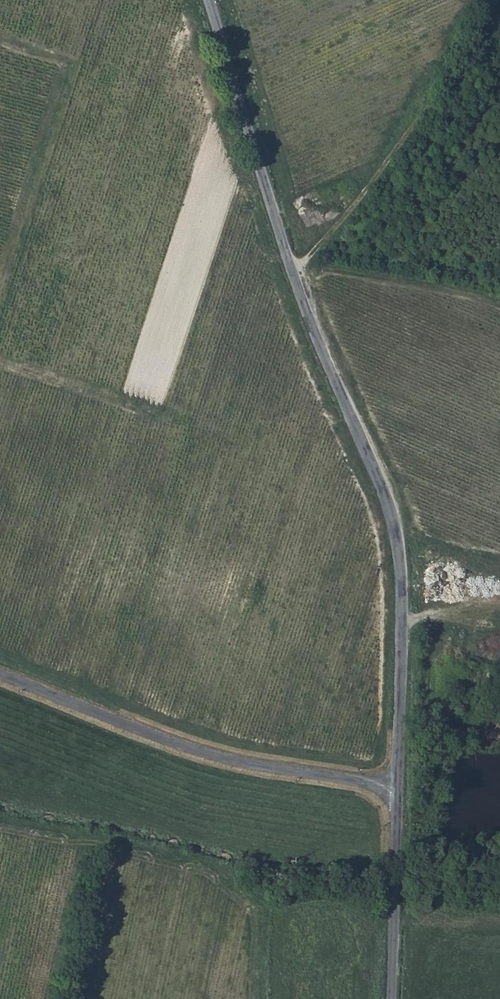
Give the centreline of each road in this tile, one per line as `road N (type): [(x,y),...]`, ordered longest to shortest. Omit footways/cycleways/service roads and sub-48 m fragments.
road 1 (unclassified): [(399,787),(399,547),(291,273),(212,0)]
road 2 (unclassified): [(399,787),(211,755),(0,674)]
road 3 (track): [(291,273),(367,192),(499,20)]
road 4 (unclassified): [(393,998),(399,787)]

